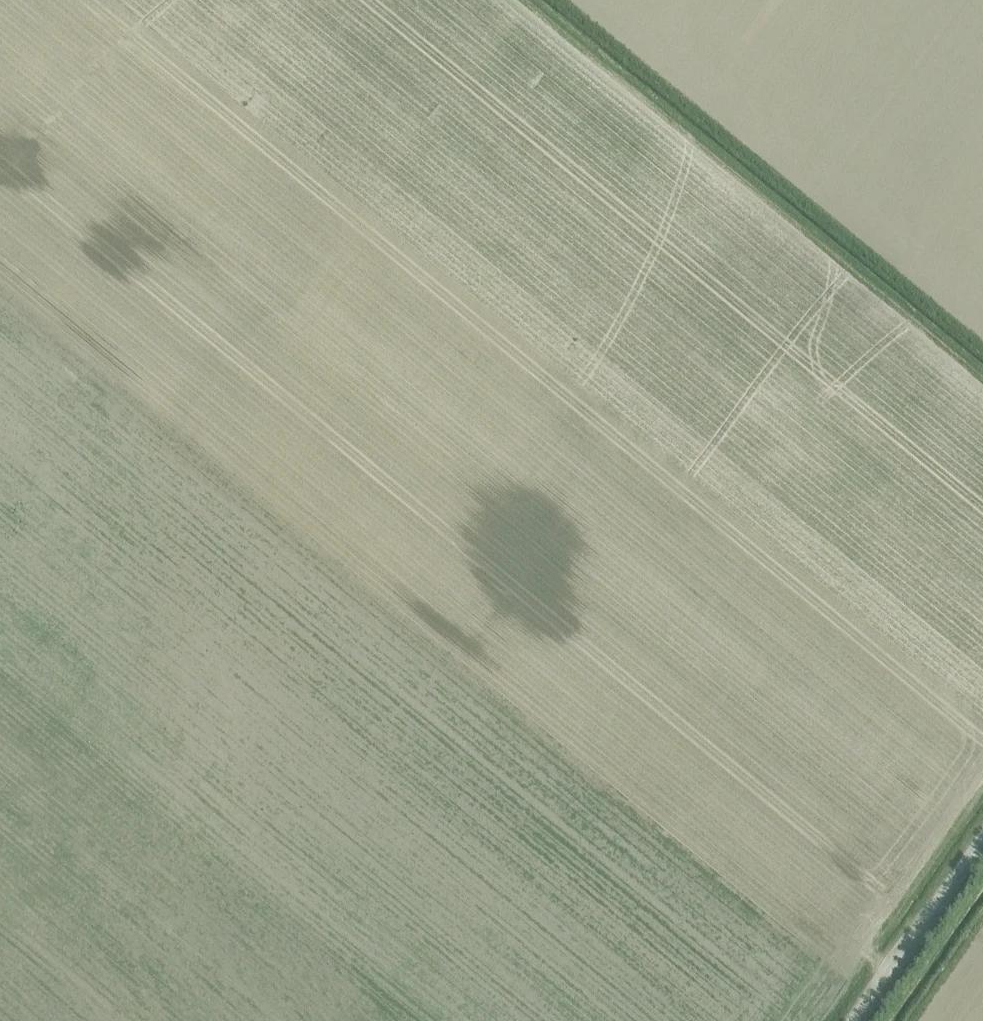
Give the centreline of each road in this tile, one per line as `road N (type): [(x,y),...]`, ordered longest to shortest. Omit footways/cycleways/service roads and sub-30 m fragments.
road 1 (unclassified): [(982,843),(857,1020)]

